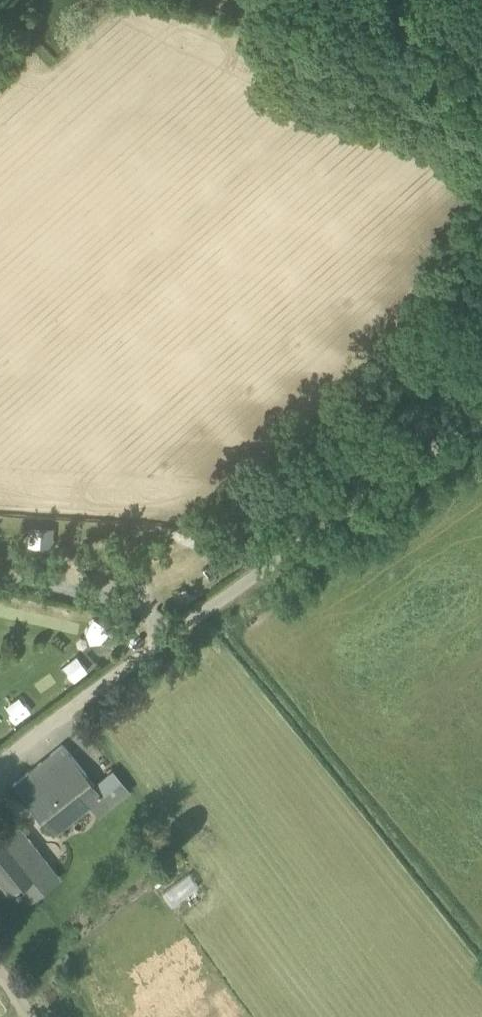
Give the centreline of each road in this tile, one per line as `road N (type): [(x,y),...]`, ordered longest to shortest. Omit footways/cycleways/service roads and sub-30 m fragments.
road 1 (unclassified): [(0,764),(481,415)]
road 2 (track): [(214,0),(481,119)]

